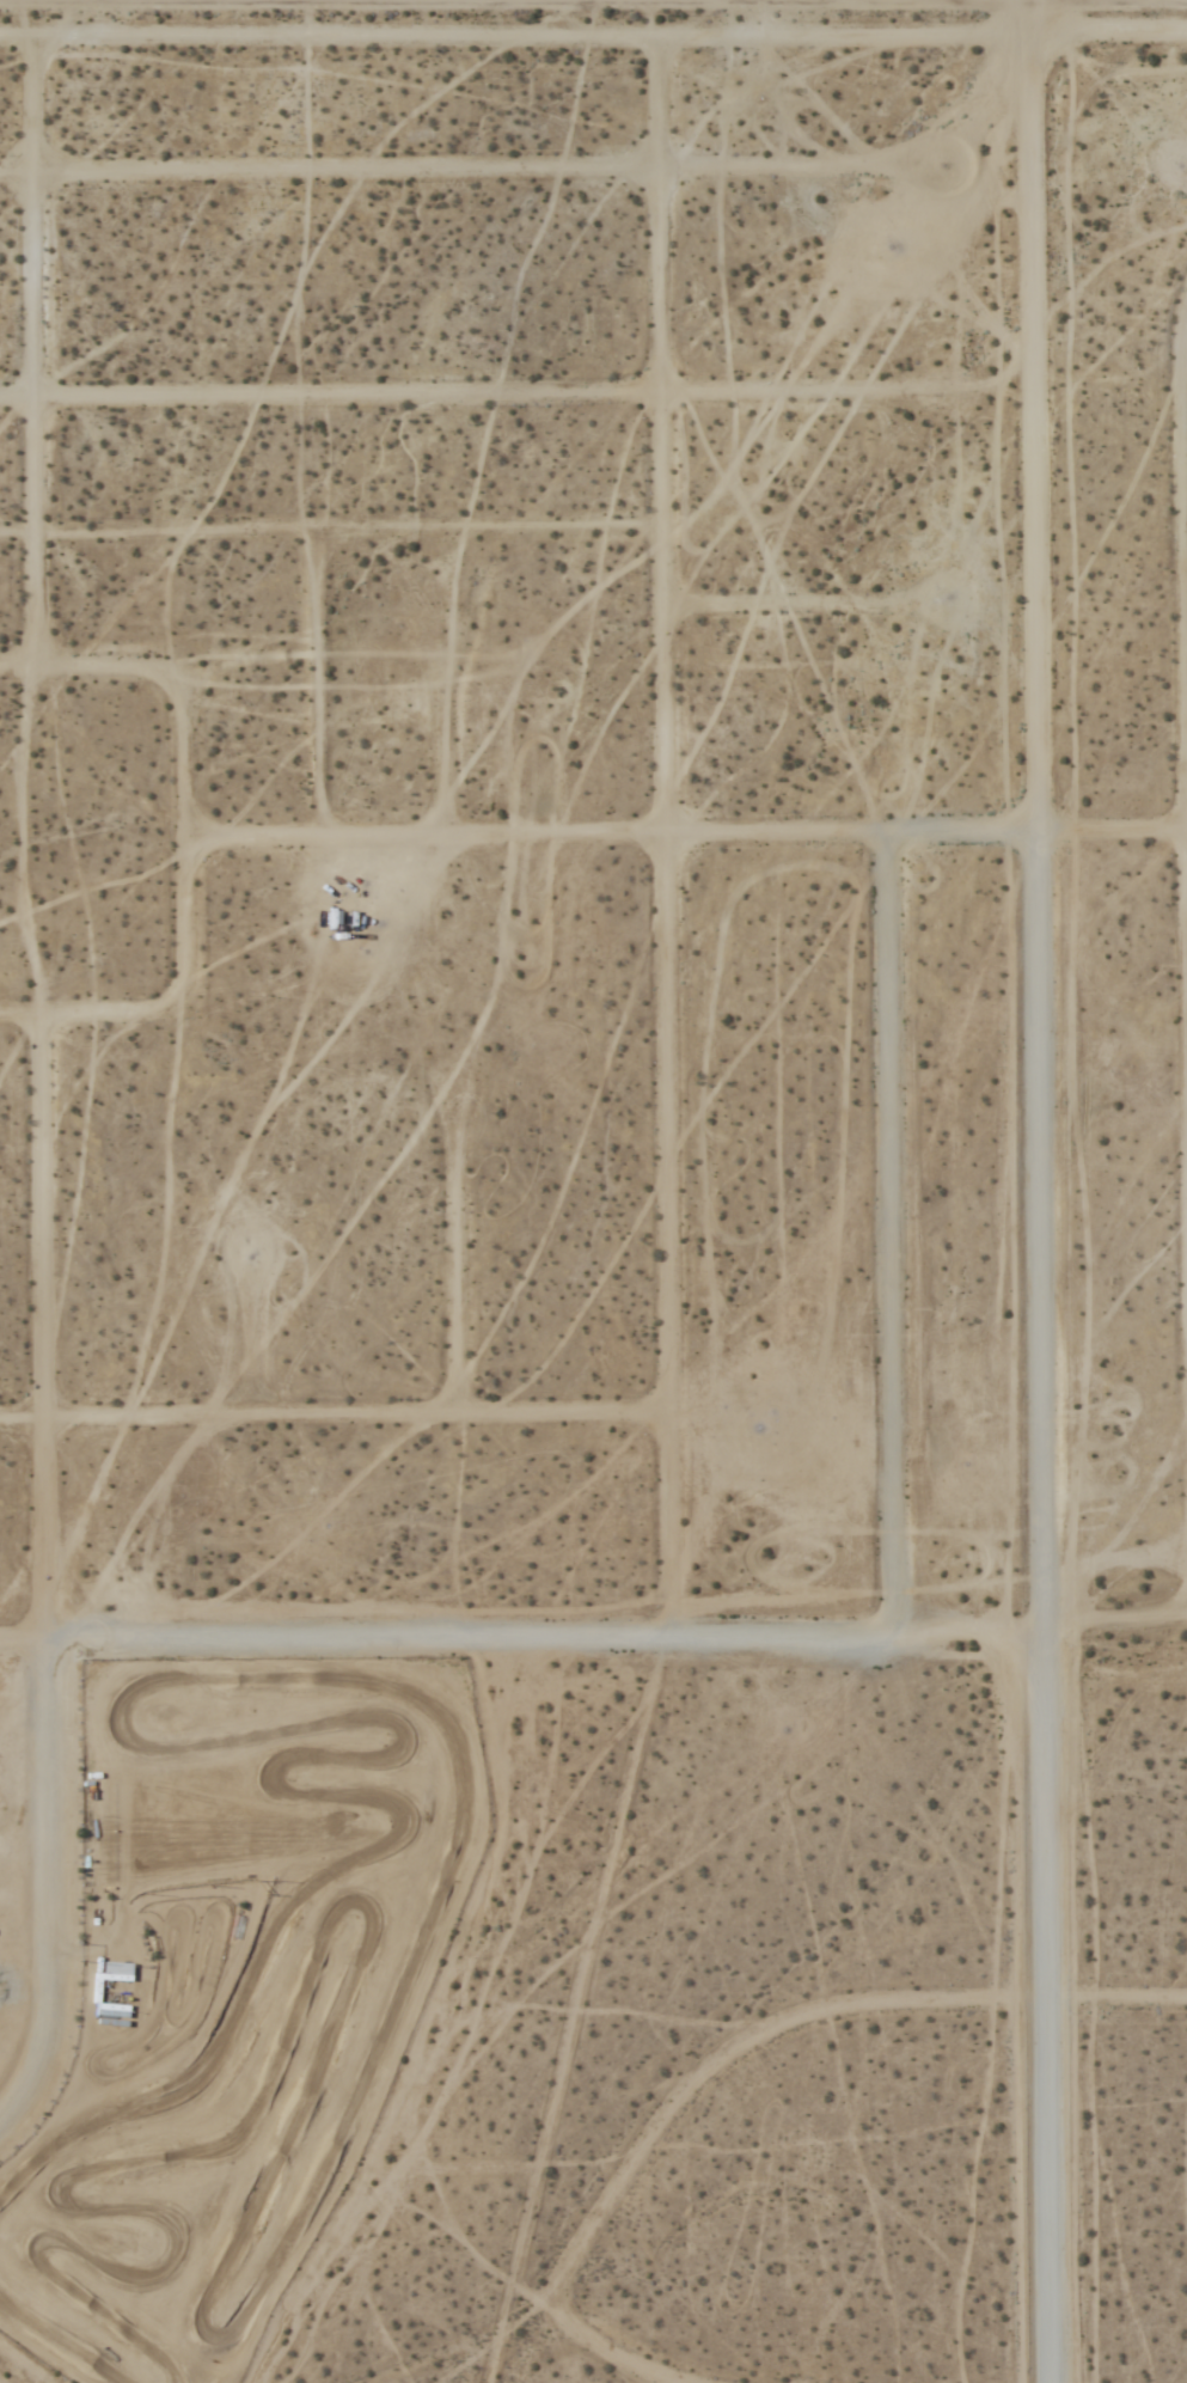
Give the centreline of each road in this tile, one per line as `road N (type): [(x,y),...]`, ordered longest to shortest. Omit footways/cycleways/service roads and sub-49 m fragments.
road 1 (residential): [(1051,2382),(1032,25),(1017,0)]
road 2 (track): [(675,1643),(659,0)]
road 3 (track): [(0,38),(1186,27)]
road 4 (track): [(1047,1631),(0,1648)]
road 5 (track): [(185,847),(1186,837)]
road 6 (track): [(48,1962),(39,1019)]
road 7 (track): [(932,171),(0,181)]
road 8 (track): [(932,401),(0,406)]
road 9 (track): [(657,2382),(555,2329),(552,2299),(669,2121),(730,2061),(842,2012),(1186,2006)]
road 10 (track): [(876,1637),(892,1611),(894,1579),(889,841)]
road 11 (track): [(0,1019),(154,1016),(182,996),(188,979),(183,717),(175,697),(136,673),(0,673)]
road 12 (track): [(669,1418),(0,1425)]
road 13 (track): [(38,673),(33,38)]
road 14 (track): [(1186,837),(1179,349),(1186,311)]
road 15 (track): [(454,1419),(451,1095)]
road 16 (track): [(665,616),(950,609)]
road 17 (track): [(445,842),(447,634)]
road 18 (track): [(0,2123),(31,2078),(43,2042),(48,1962)]
road 19 (track): [(255,1423),(253,1263)]
road 20 (track): [(1047,1631),(1186,1627)]

